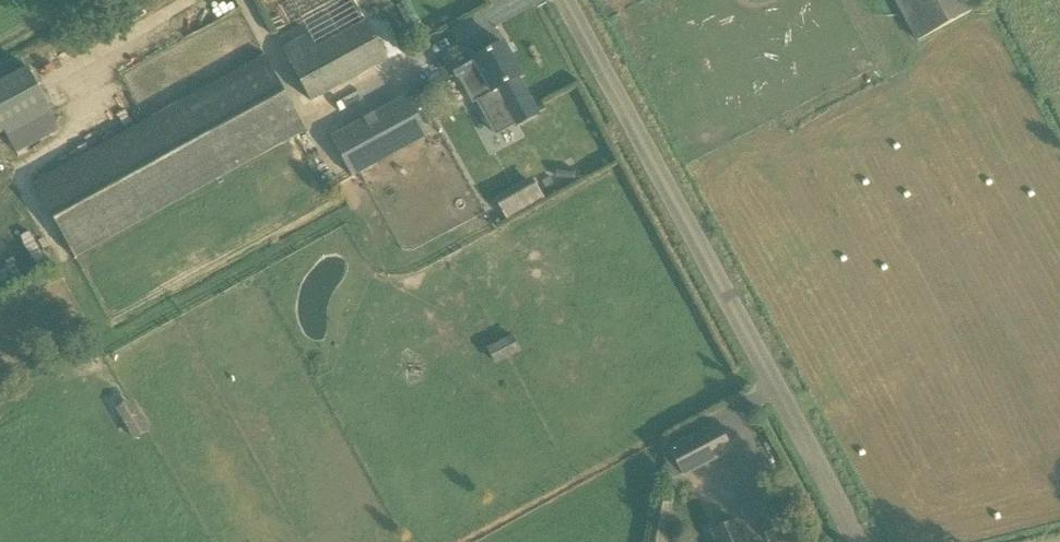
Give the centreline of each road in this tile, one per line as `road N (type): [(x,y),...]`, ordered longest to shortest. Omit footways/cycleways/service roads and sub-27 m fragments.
road 1 (unclassified): [(853,541),(559,0)]

